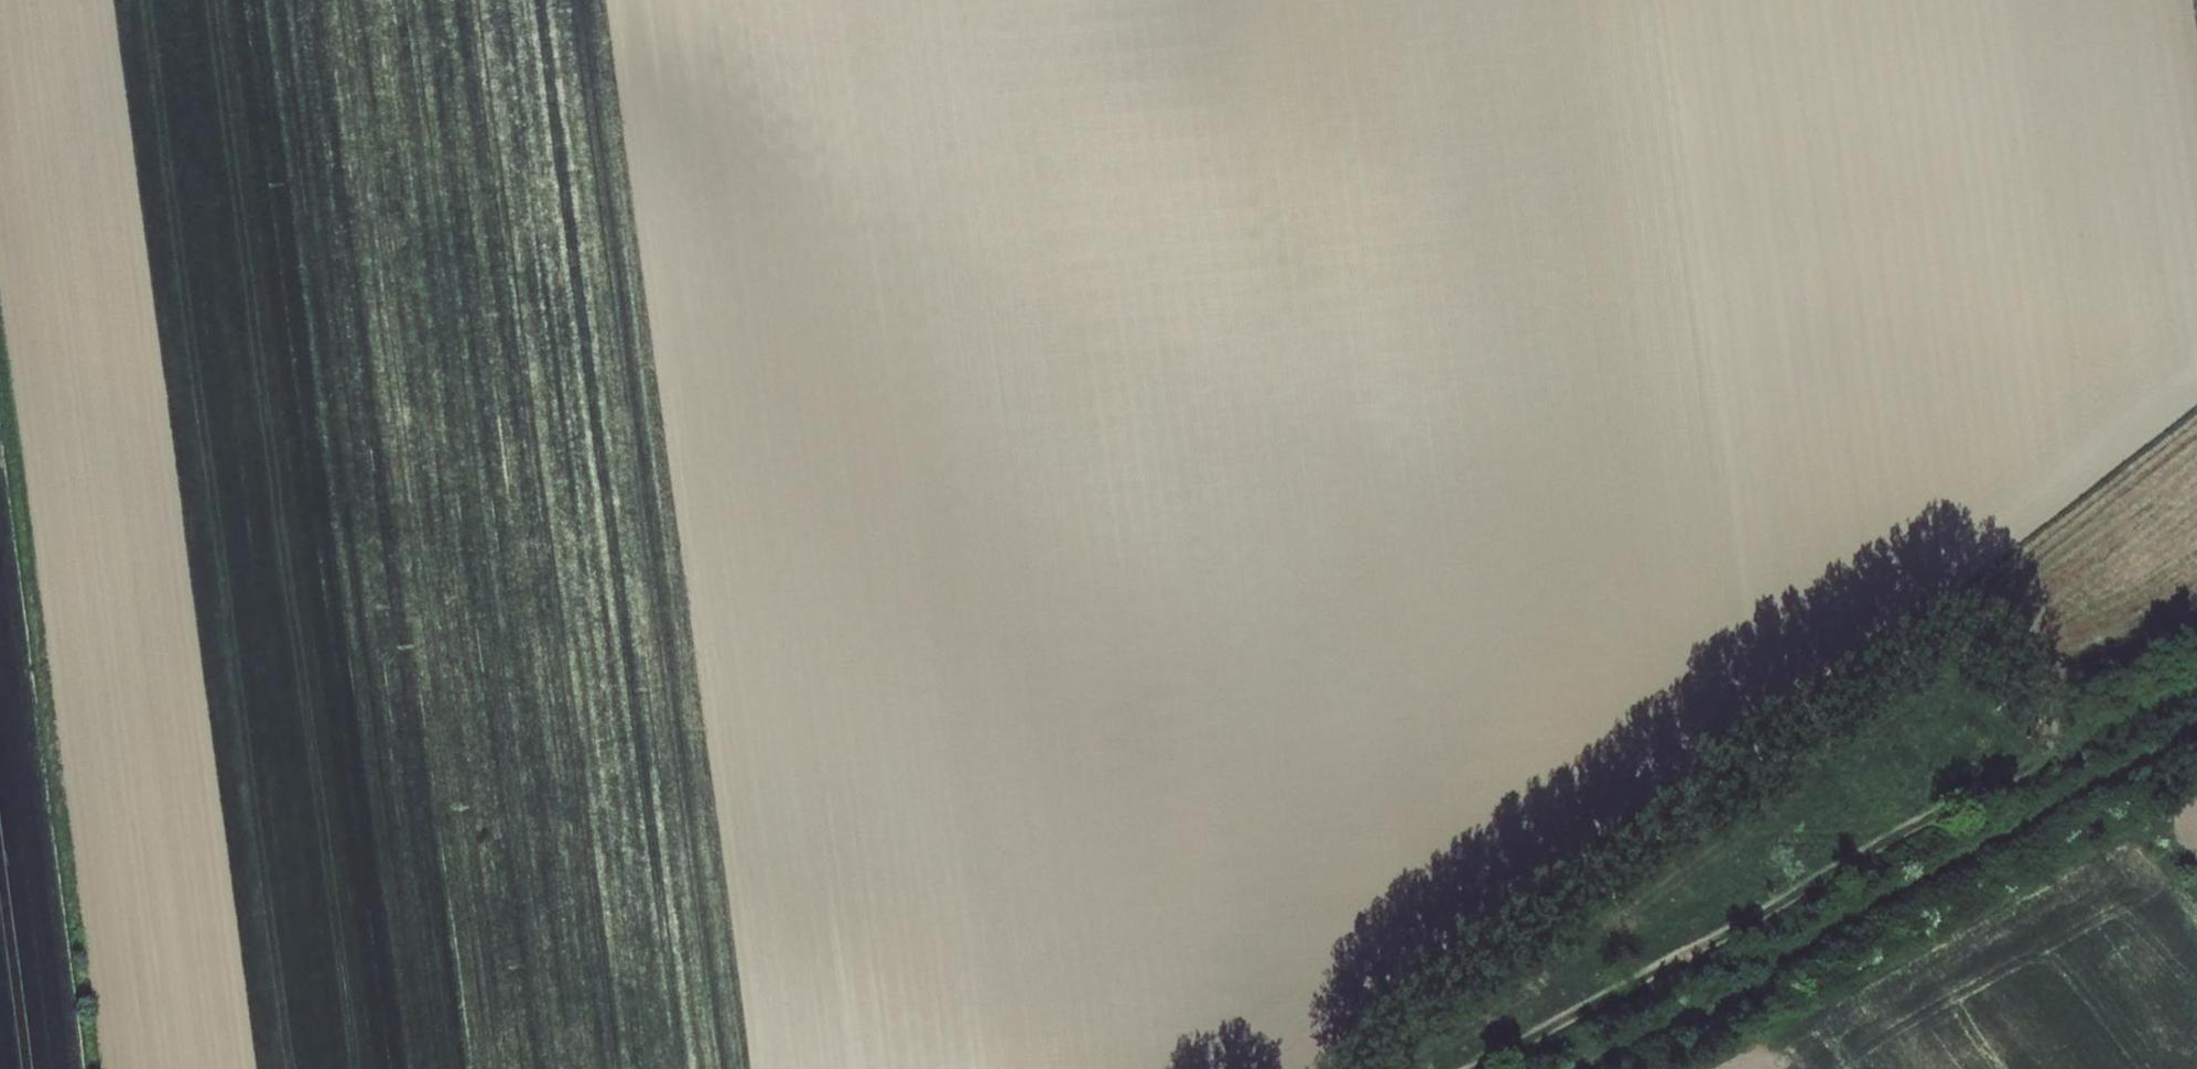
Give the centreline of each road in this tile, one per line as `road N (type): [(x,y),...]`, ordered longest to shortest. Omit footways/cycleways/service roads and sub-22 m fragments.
road 1 (track): [(1479,1068),(2084,741)]

